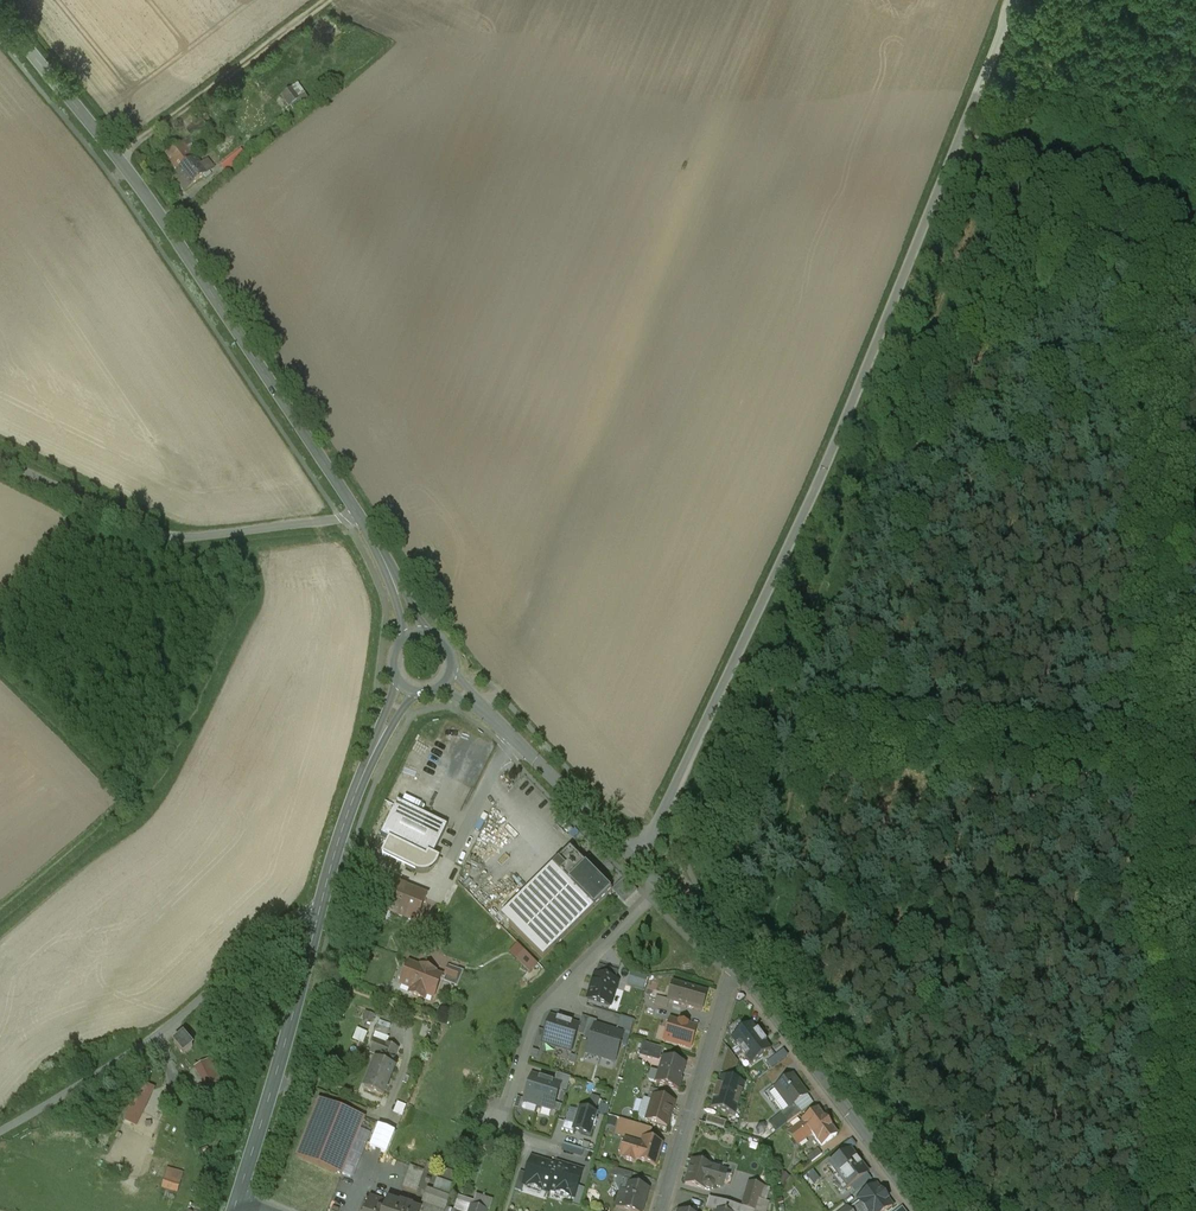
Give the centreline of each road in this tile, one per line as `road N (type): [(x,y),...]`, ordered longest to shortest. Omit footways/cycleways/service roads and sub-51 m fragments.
road 1 (unclassified): [(634,859),(831,453),(1018,0)]
road 2 (tertiary): [(359,517),(120,159),(0,14)]
road 3 (unclassified): [(0,1131),(155,1039),(285,920),(319,911)]
road 4 (unclassified): [(359,517),(152,536),(0,460)]
road 5 (residential): [(662,888),(532,1025),(502,1128),(558,1147)]
road 6 (residential): [(927,1210),(737,964)]
road 7 (tertiary): [(237,1200),(319,911)]
road 8 (track): [(325,0),(120,159)]
road 9 (residential): [(737,964),(660,1210)]
road 10 (track): [(962,139),(1056,158),(1195,231)]
road 11 (tertiary): [(319,911),(403,687)]
road 12 (residential): [(634,859),(513,737)]
road 13 (tertiary): [(411,635),(359,517)]
road 14 (residential): [(513,737),(458,849)]

